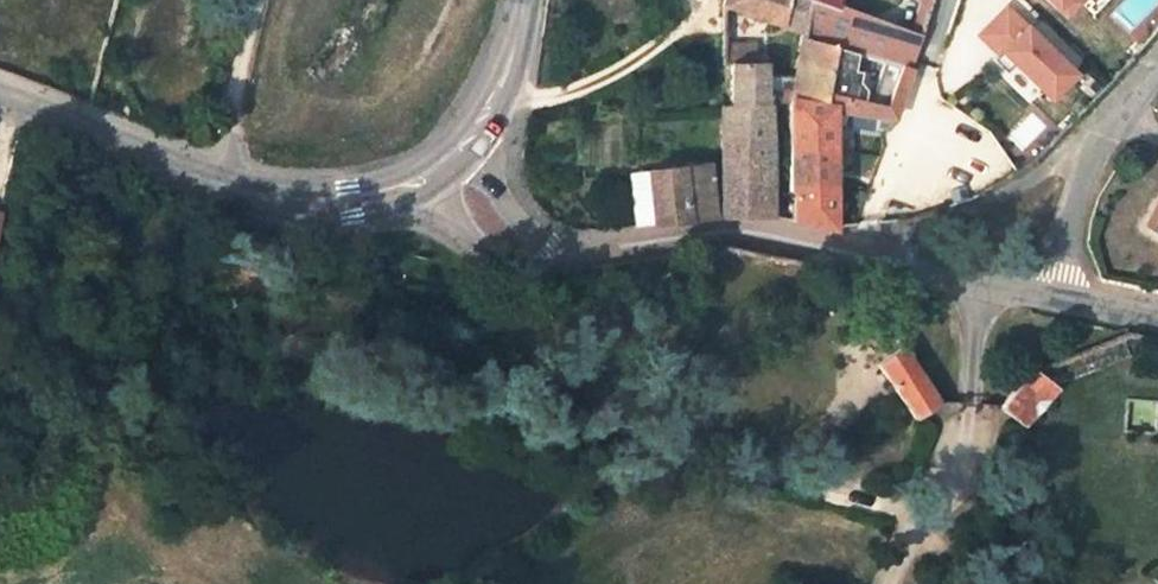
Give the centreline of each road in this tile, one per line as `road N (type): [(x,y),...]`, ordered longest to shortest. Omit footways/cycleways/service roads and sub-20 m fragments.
road 1 (residential): [(1053,297),(737,237),(681,234),(537,249)]
road 2 (tertiary): [(412,185),(346,200),(216,179),(0,94)]
road 3 (residential): [(1157,68),(1094,147),(1053,297)]
road 4 (track): [(216,179),(256,0)]
road 5 (tertiary): [(528,0),(511,74),(464,148)]
road 6 (residential): [(412,185),(537,249)]
road 7 (residential): [(537,249),(464,148)]

